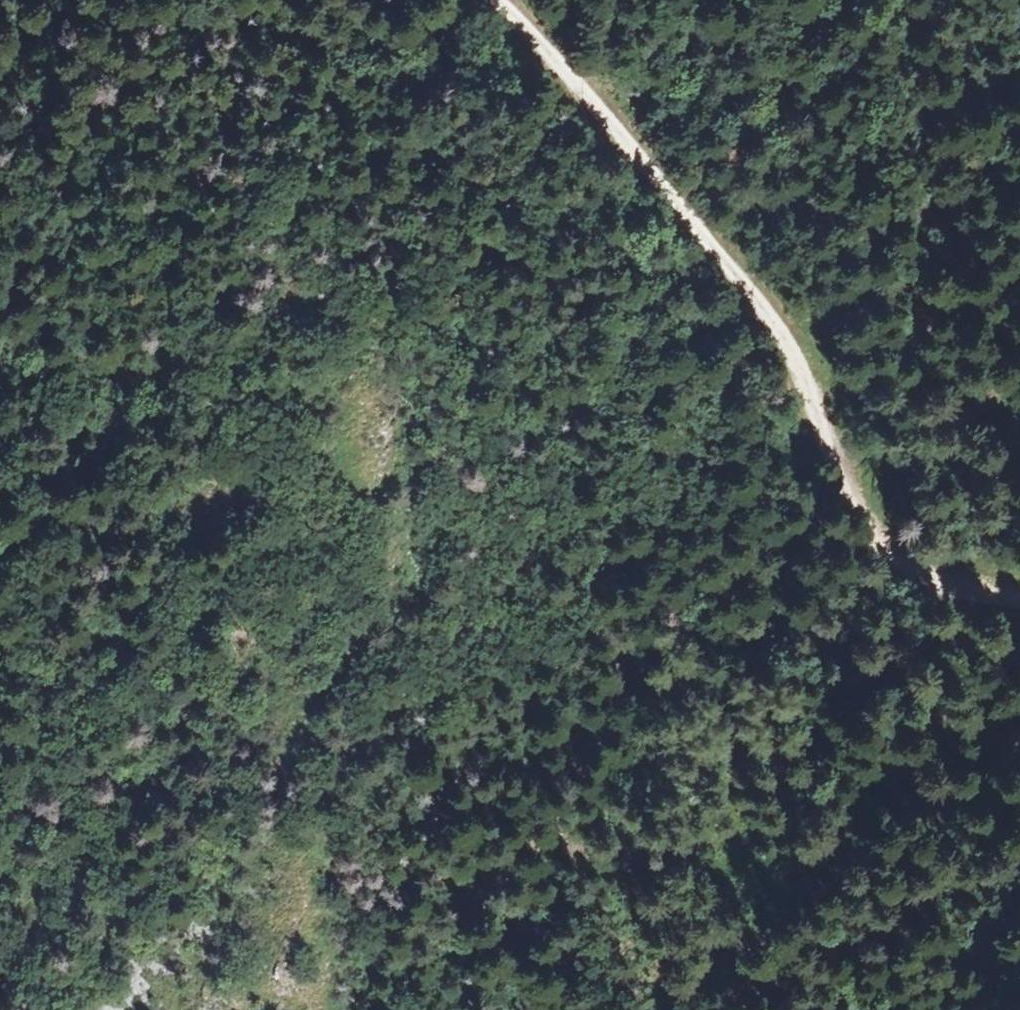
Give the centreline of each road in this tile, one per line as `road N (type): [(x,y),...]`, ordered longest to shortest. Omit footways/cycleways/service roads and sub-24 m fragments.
road 1 (track): [(495,0),(590,101),(775,329),(796,360),(818,434),(879,553),(934,581),(1019,591)]

